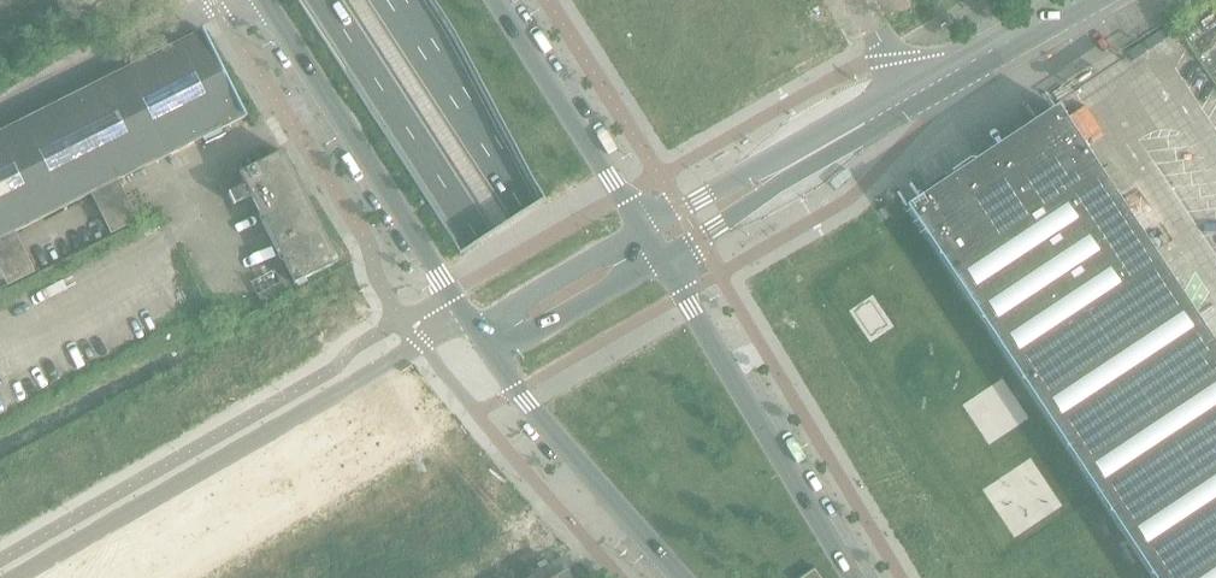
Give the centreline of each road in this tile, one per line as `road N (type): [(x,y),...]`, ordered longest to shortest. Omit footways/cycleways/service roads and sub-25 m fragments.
road 1 (primary): [(767,577),(397,0)]
road 2 (primary): [(325,0),(693,577)]
road 3 (residential): [(472,326),(430,340),(13,577)]
road 4 (tertiary): [(264,0),(472,326)]
road 5 (tertiary): [(852,577),(657,263)]
road 6 (tertiary): [(494,358),(682,577)]
road 7 (tertiary): [(638,232),(494,0)]
road 8 (residential): [(0,114),(222,0)]
road 9 (tertiary): [(1080,0),(913,96)]
road 10 (tertiary): [(638,232),(472,326)]
road 11 (tertiary): [(494,358),(657,263)]
road 12 (tertiary): [(796,163),(638,232)]
road 13 (tertiary): [(657,263),(796,163)]
road 14 (tertiary): [(913,96),(796,163)]

